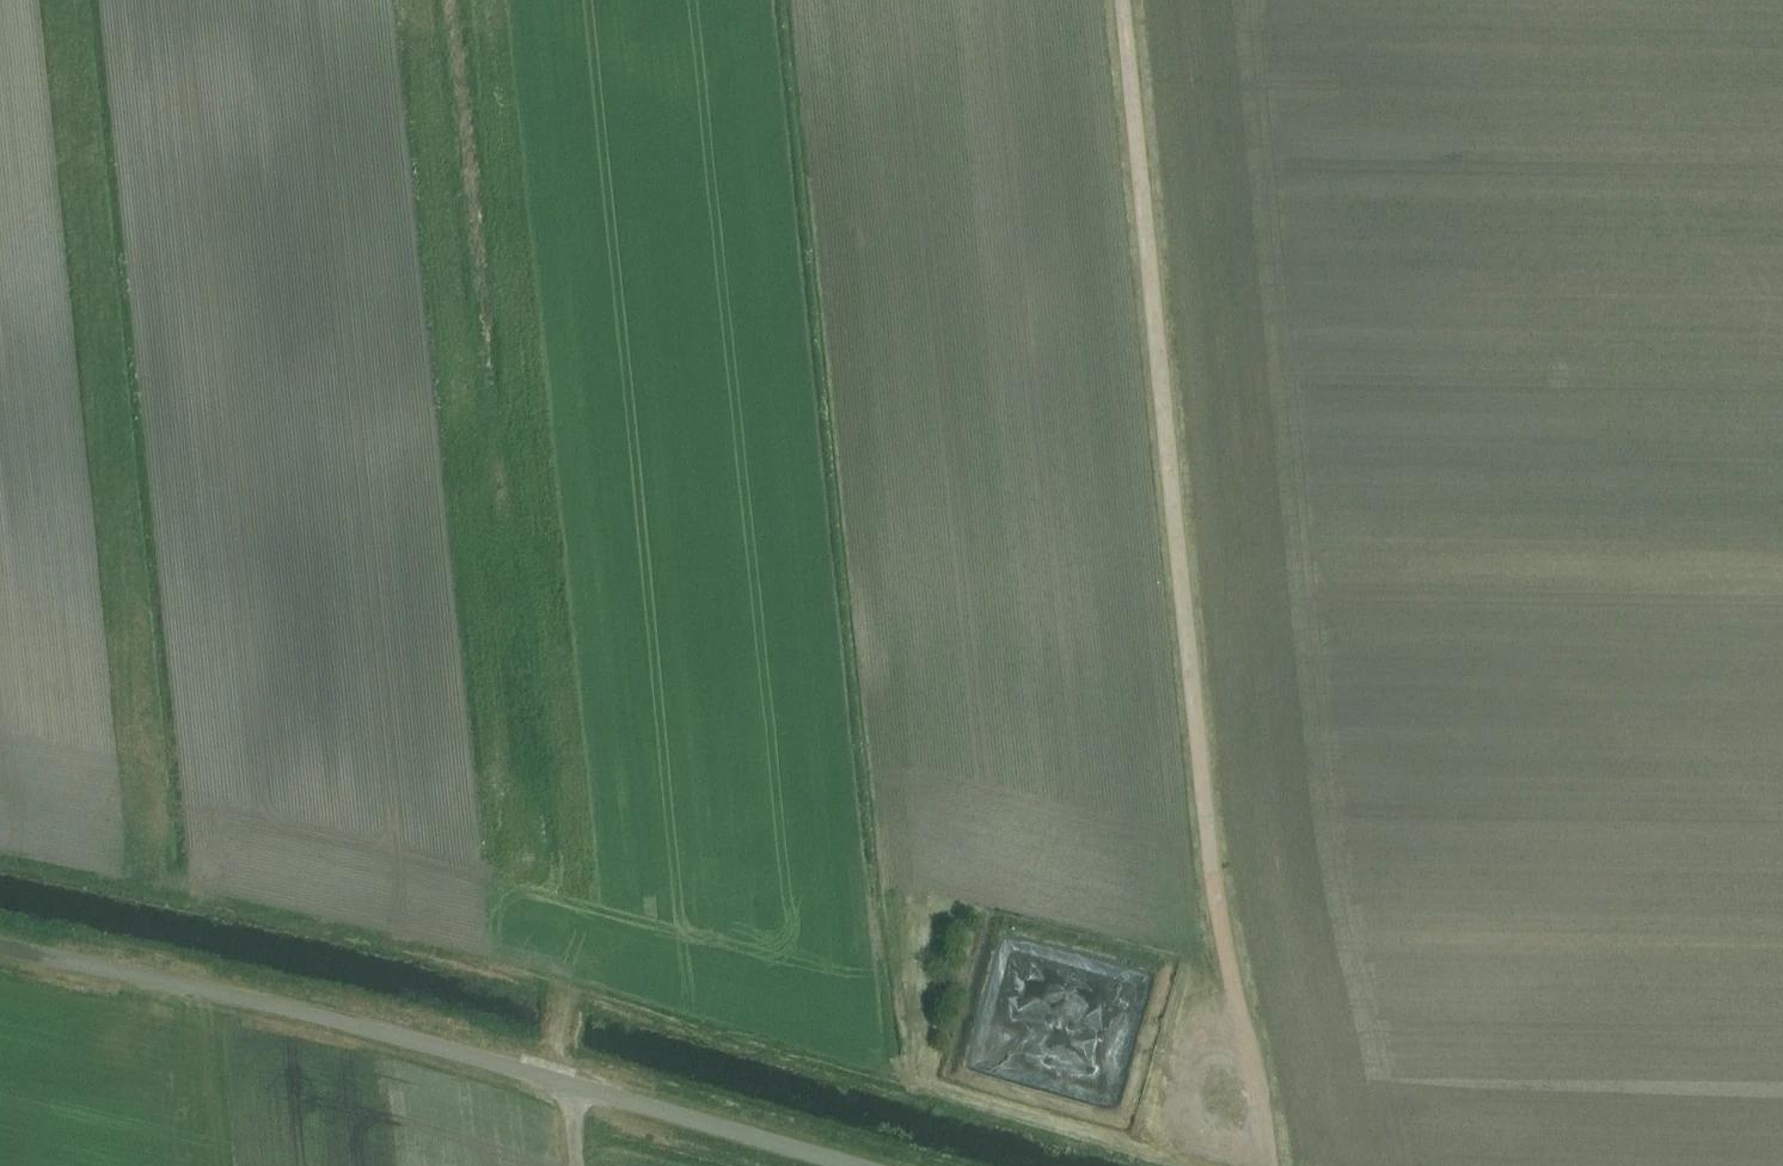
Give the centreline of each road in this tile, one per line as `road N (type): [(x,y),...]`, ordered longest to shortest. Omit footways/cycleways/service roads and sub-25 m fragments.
road 1 (unclassified): [(858,1165),(239,997),(0,947)]

